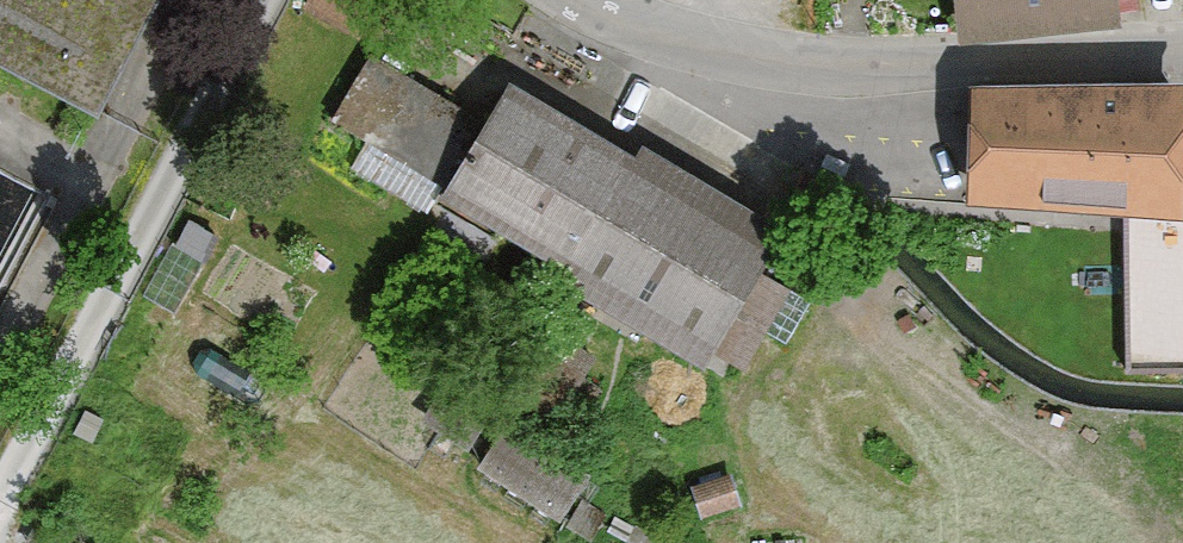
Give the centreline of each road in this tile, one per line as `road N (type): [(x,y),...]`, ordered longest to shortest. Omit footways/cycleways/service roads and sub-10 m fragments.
road 1 (unclassified): [(572,0),(714,55),(837,67),(1182,46)]

